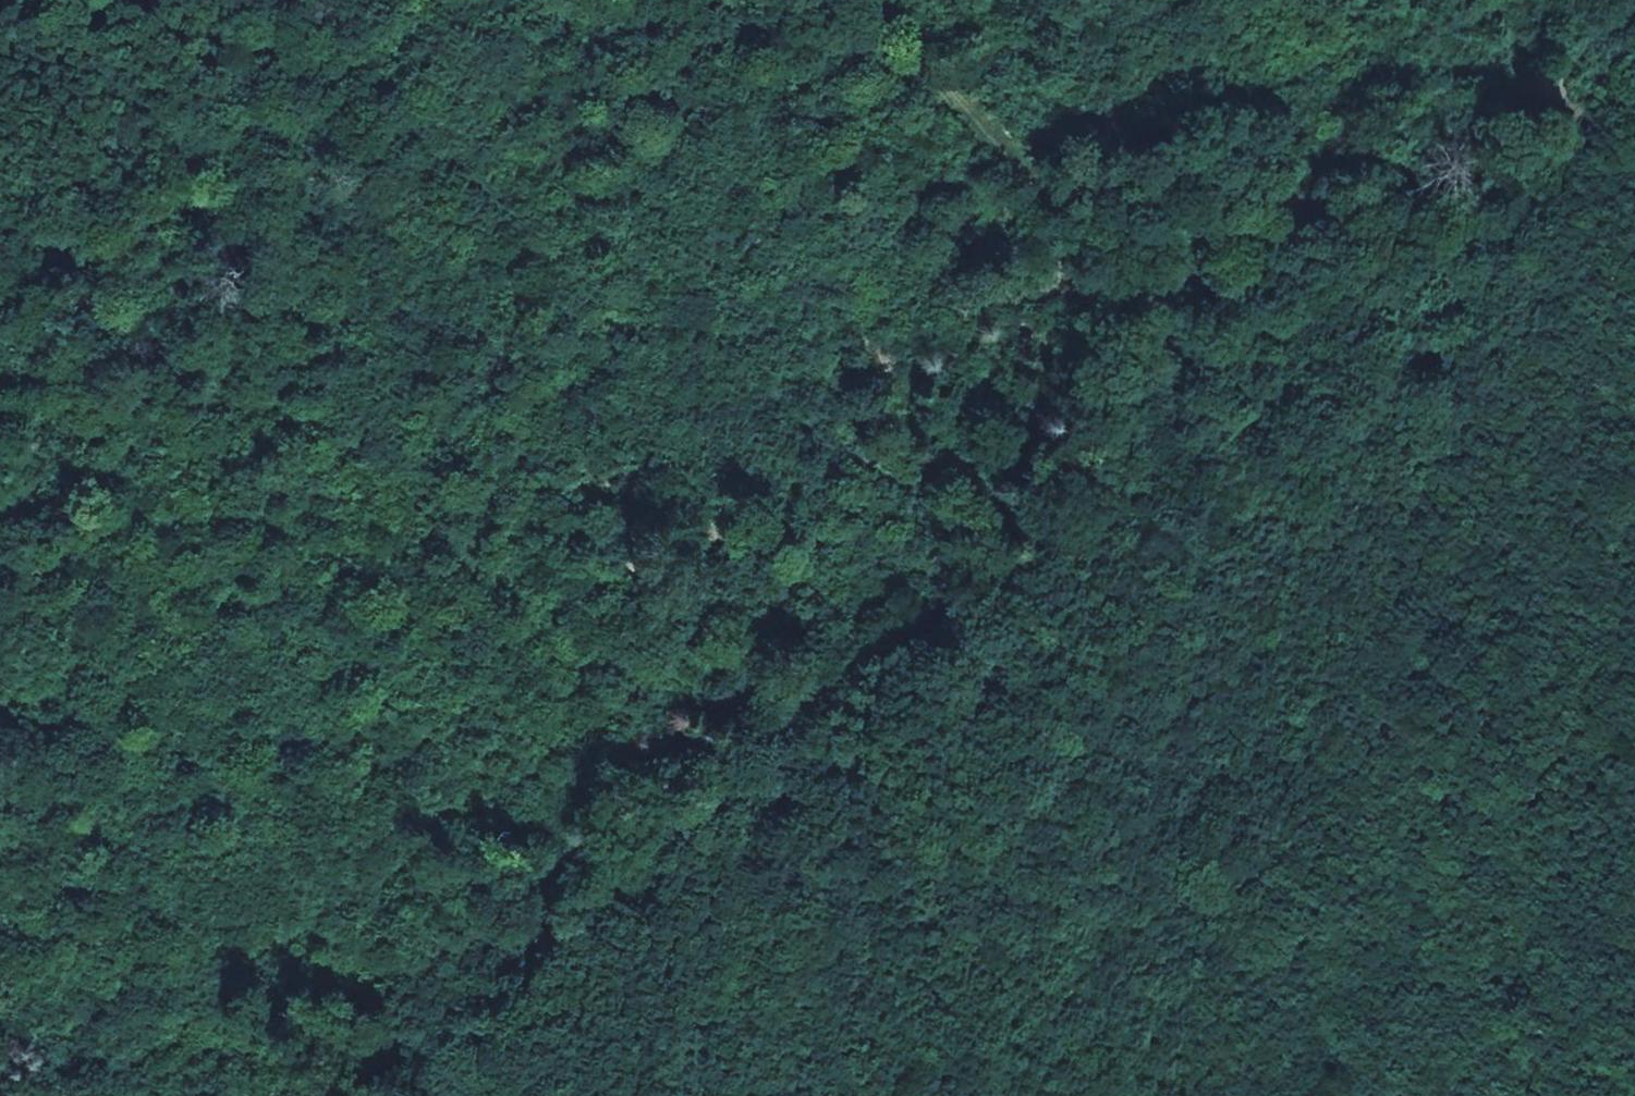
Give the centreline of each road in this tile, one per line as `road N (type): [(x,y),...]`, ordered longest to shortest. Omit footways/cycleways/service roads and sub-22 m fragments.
road 1 (track): [(309,0),(0,315)]

